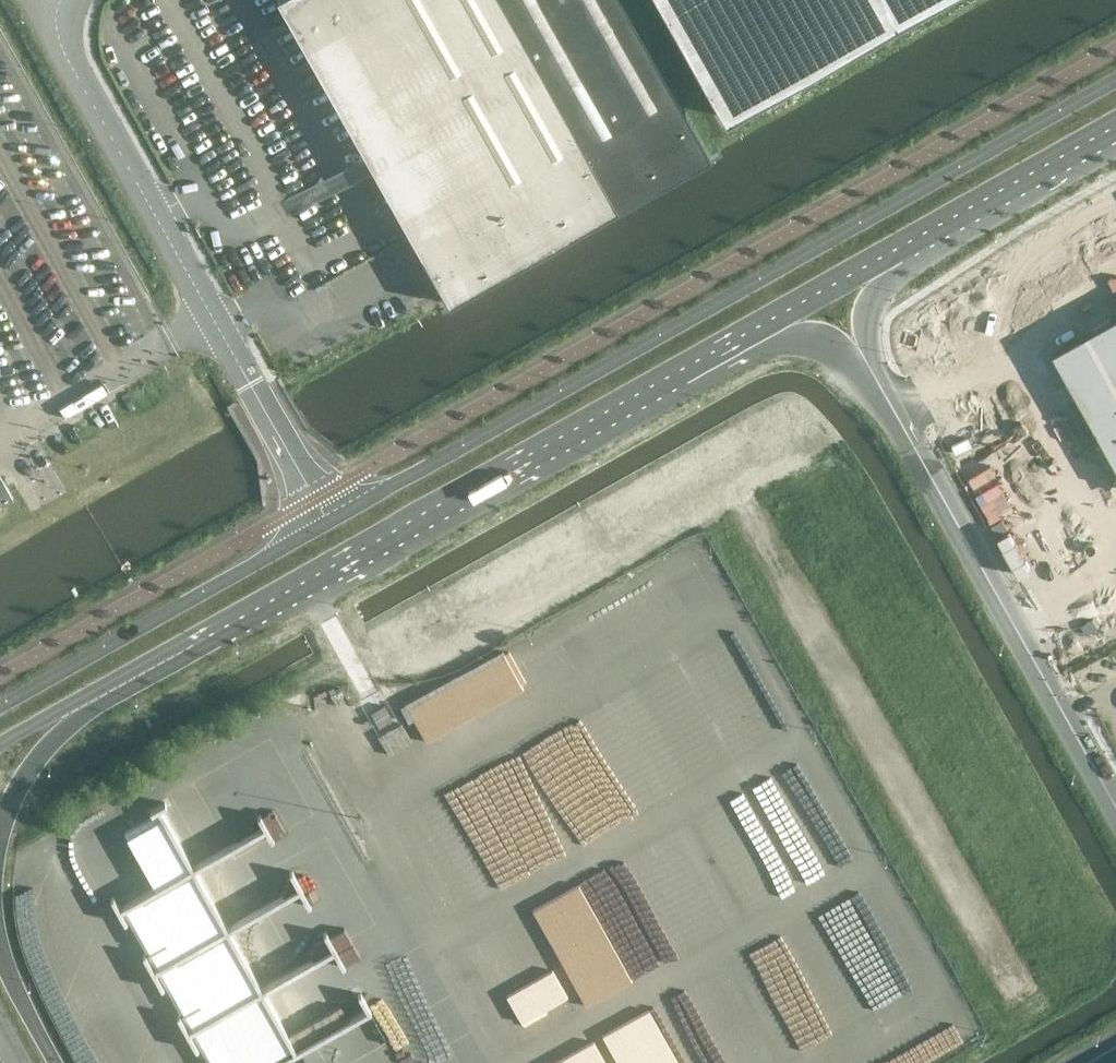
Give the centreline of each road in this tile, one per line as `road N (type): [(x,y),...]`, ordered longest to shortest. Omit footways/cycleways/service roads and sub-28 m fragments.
road 1 (tertiary): [(1115,77),(326,521)]
road 2 (tertiary): [(0,742),(184,639),(348,561),(746,338)]
road 3 (unclassified): [(326,521),(66,54),(56,24),(62,0)]
road 4 (tertiary): [(326,521),(0,704)]
road 5 (unclassified): [(1037,666),(867,367)]
road 6 (tertiary): [(898,248),(1115,129)]
road 7 (tertiary): [(746,338),(898,248)]
road 8 (unclassified): [(1115,808),(1037,666)]
road 9 (unclassified): [(746,338),(819,338),(867,367)]
road 10 (unclassified): [(867,367),(865,314),(898,248)]

